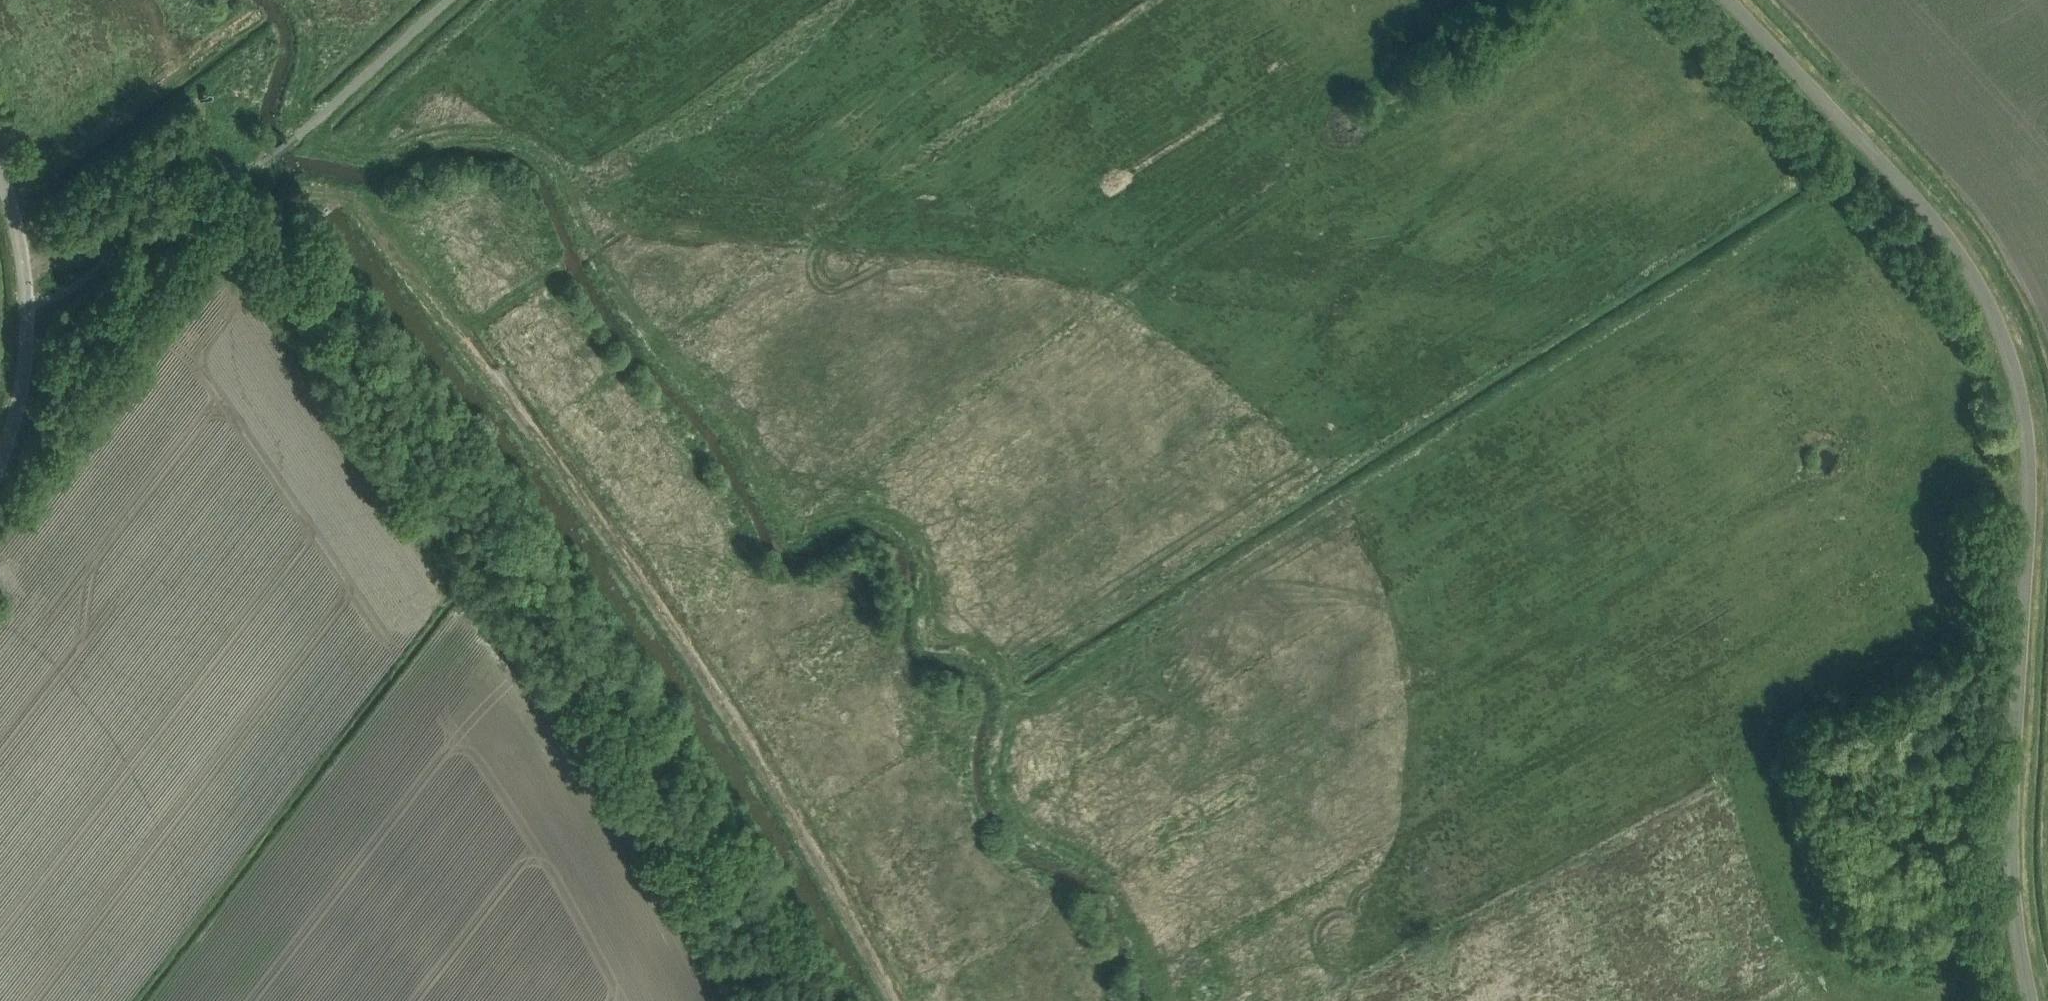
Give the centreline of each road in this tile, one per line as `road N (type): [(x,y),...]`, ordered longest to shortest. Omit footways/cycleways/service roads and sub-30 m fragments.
road 1 (unclassified): [(2030,1000),(2011,866),(2030,466),(2009,353),(1976,282),(1930,214),(1729,0)]
road 2 (unclassified): [(0,461),(22,388),(28,305),(0,170)]

